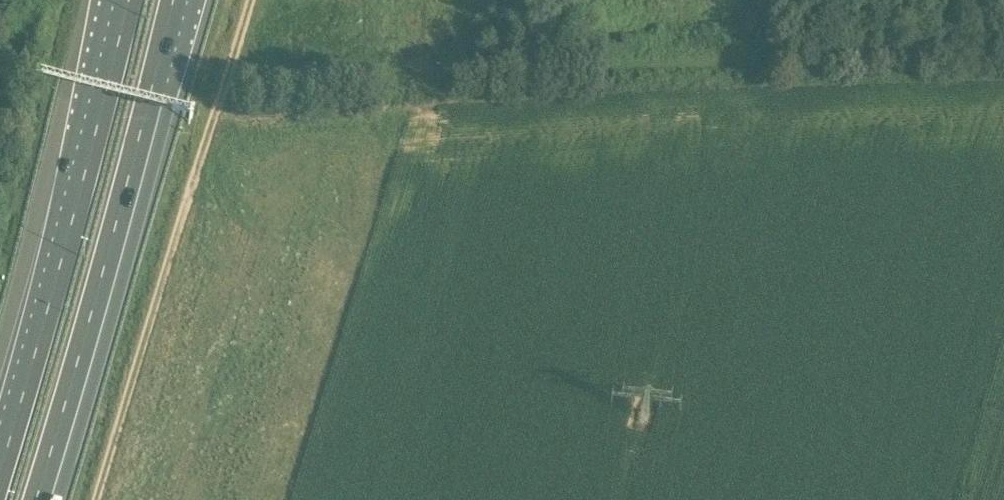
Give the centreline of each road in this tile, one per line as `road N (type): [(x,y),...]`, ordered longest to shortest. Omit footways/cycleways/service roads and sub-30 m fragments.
road 1 (motorway): [(43,499),(179,0)]
road 2 (motorway): [(119,0),(0,444)]
road 3 (track): [(219,110),(97,499)]

